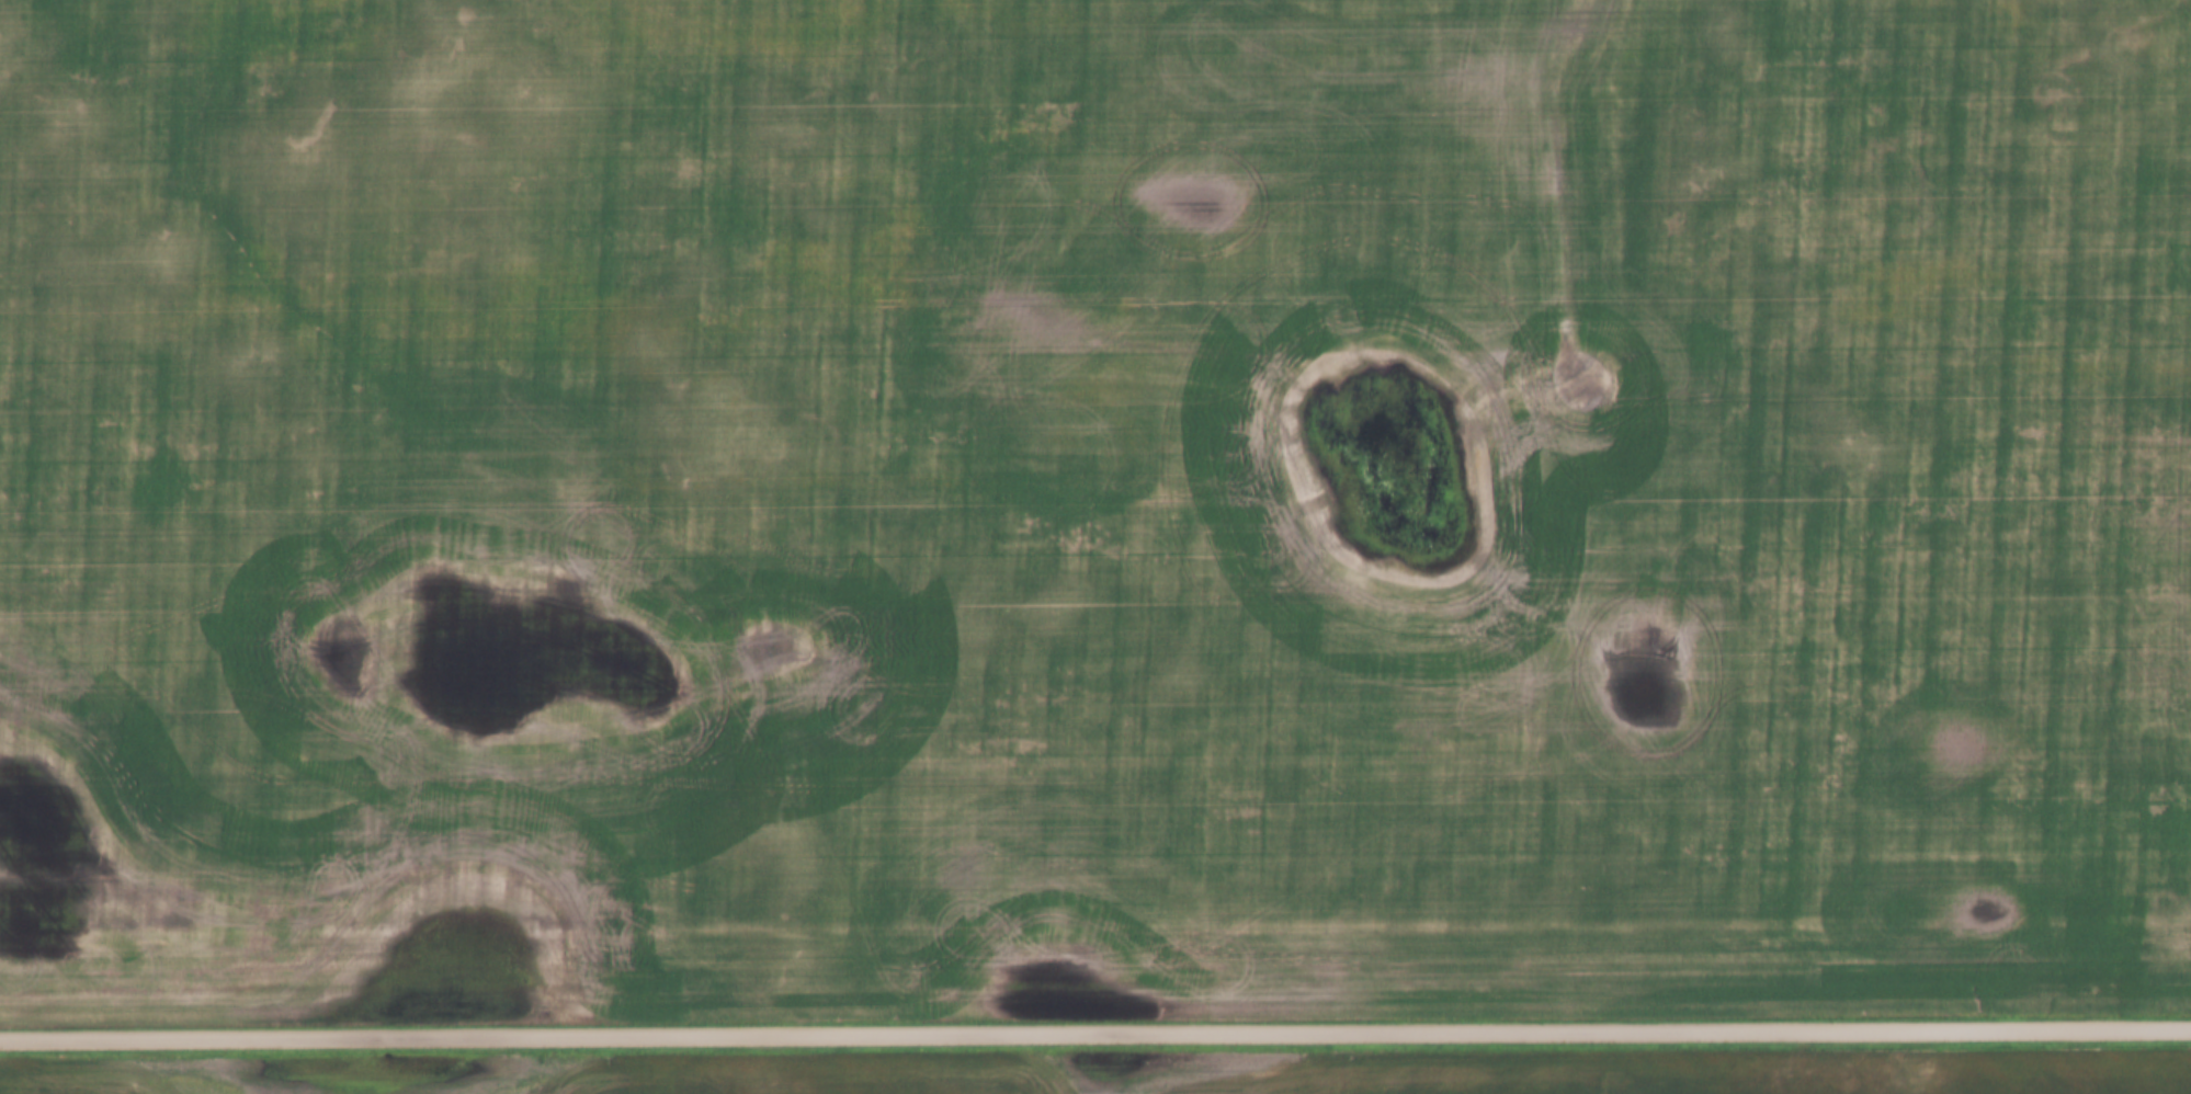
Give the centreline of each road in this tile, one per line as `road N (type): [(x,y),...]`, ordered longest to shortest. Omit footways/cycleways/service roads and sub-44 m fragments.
road 1 (residential): [(0,1040),(2190,1028)]

